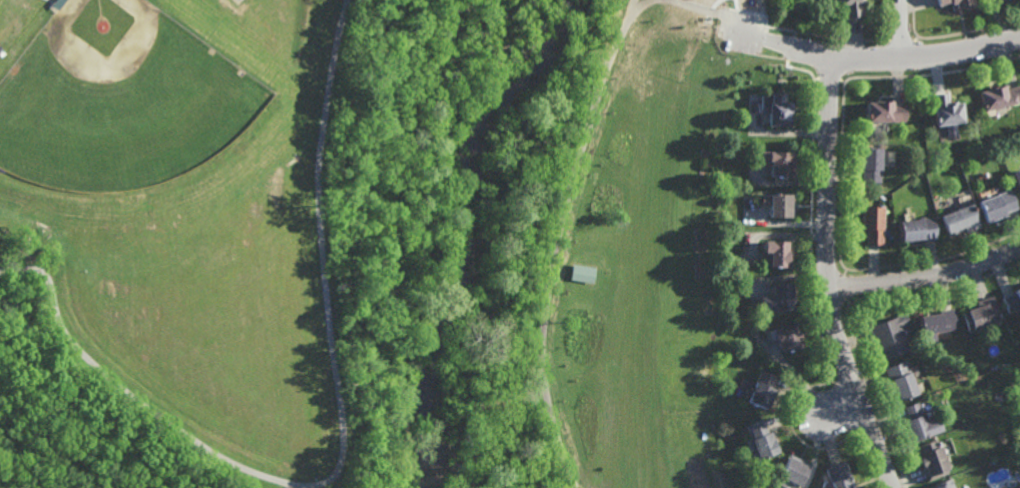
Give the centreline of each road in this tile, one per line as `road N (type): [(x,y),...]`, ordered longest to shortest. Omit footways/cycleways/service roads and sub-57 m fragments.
road 1 (residential): [(830,56),(831,312),(890,487)]
road 2 (residential): [(1019,37),(865,59),(721,30)]
road 3 (residential): [(829,288),(949,273),(1019,249)]

